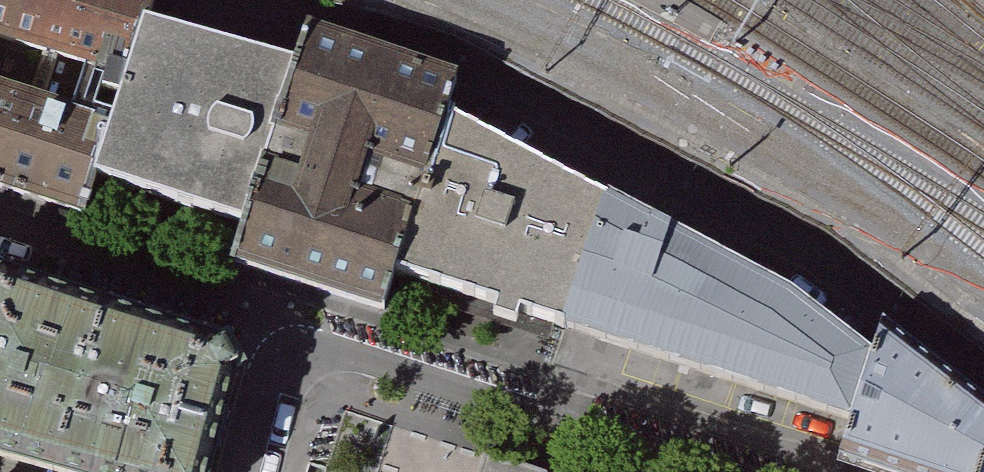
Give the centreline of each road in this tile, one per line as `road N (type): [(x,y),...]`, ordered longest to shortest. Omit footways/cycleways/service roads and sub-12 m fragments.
road 1 (residential): [(983,381),(879,299),(467,71),(230,0)]
road 2 (residential): [(714,471),(295,339),(257,471)]

